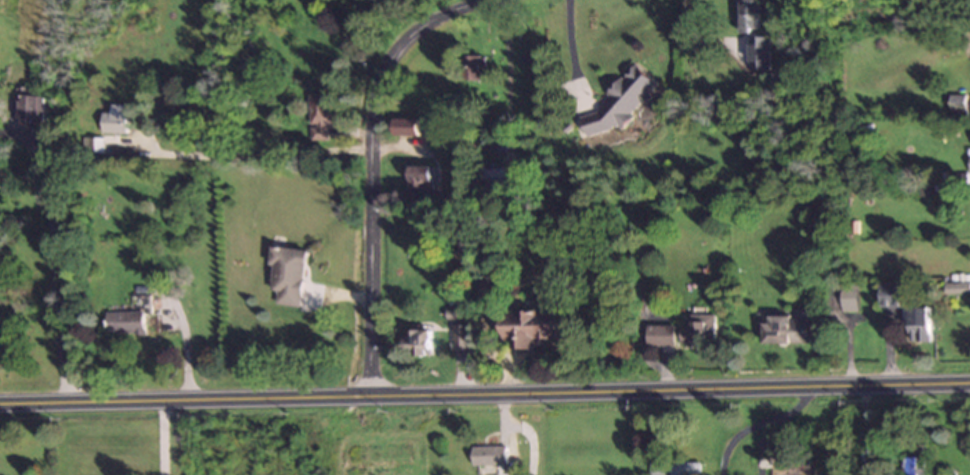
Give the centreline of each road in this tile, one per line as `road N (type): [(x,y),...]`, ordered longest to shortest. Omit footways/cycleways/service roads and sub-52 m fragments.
road 1 (secondary): [(0,395),(363,382),(969,377)]
road 2 (residential): [(363,382),(375,80),(409,36)]

